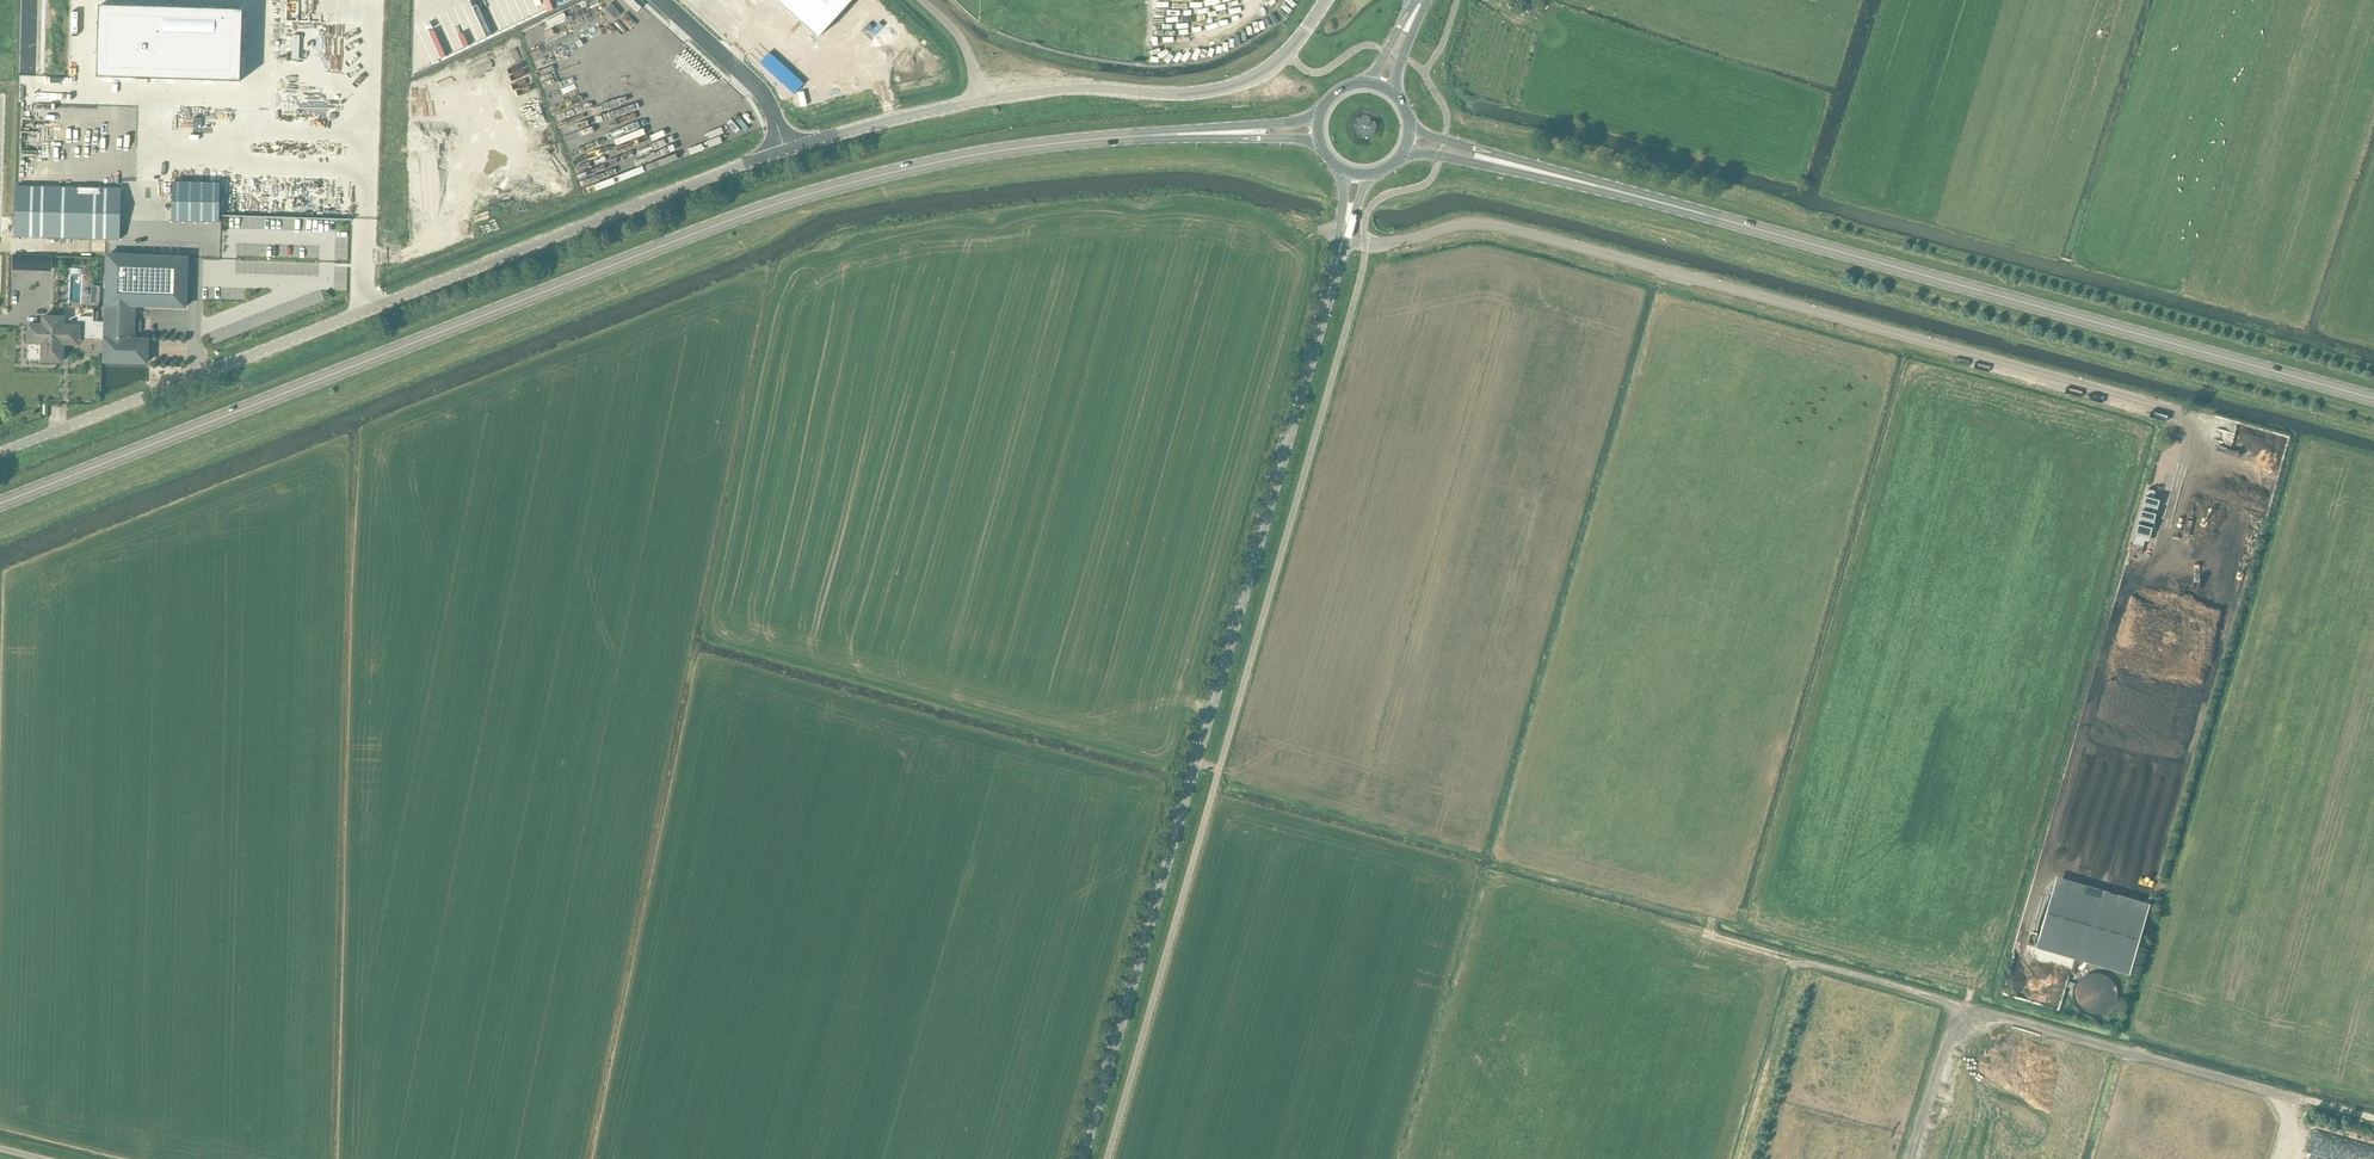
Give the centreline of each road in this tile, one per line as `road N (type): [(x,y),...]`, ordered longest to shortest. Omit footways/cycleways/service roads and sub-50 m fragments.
road 1 (primary): [(1317,130),(1012,149),(790,199),(0,504)]
road 2 (tertiary): [(1082,1158),(1306,379),(1356,175)]
road 3 (primary): [(2373,398),(1409,140)]
road 4 (unclassified): [(0,452),(779,151)]
road 5 (unclassified): [(978,97),(1205,93),(1263,76),(1329,0)]
road 6 (unclassified): [(779,151),(978,97)]
road 7 (unclassified): [(779,151),(781,135),(761,97),(657,0)]

